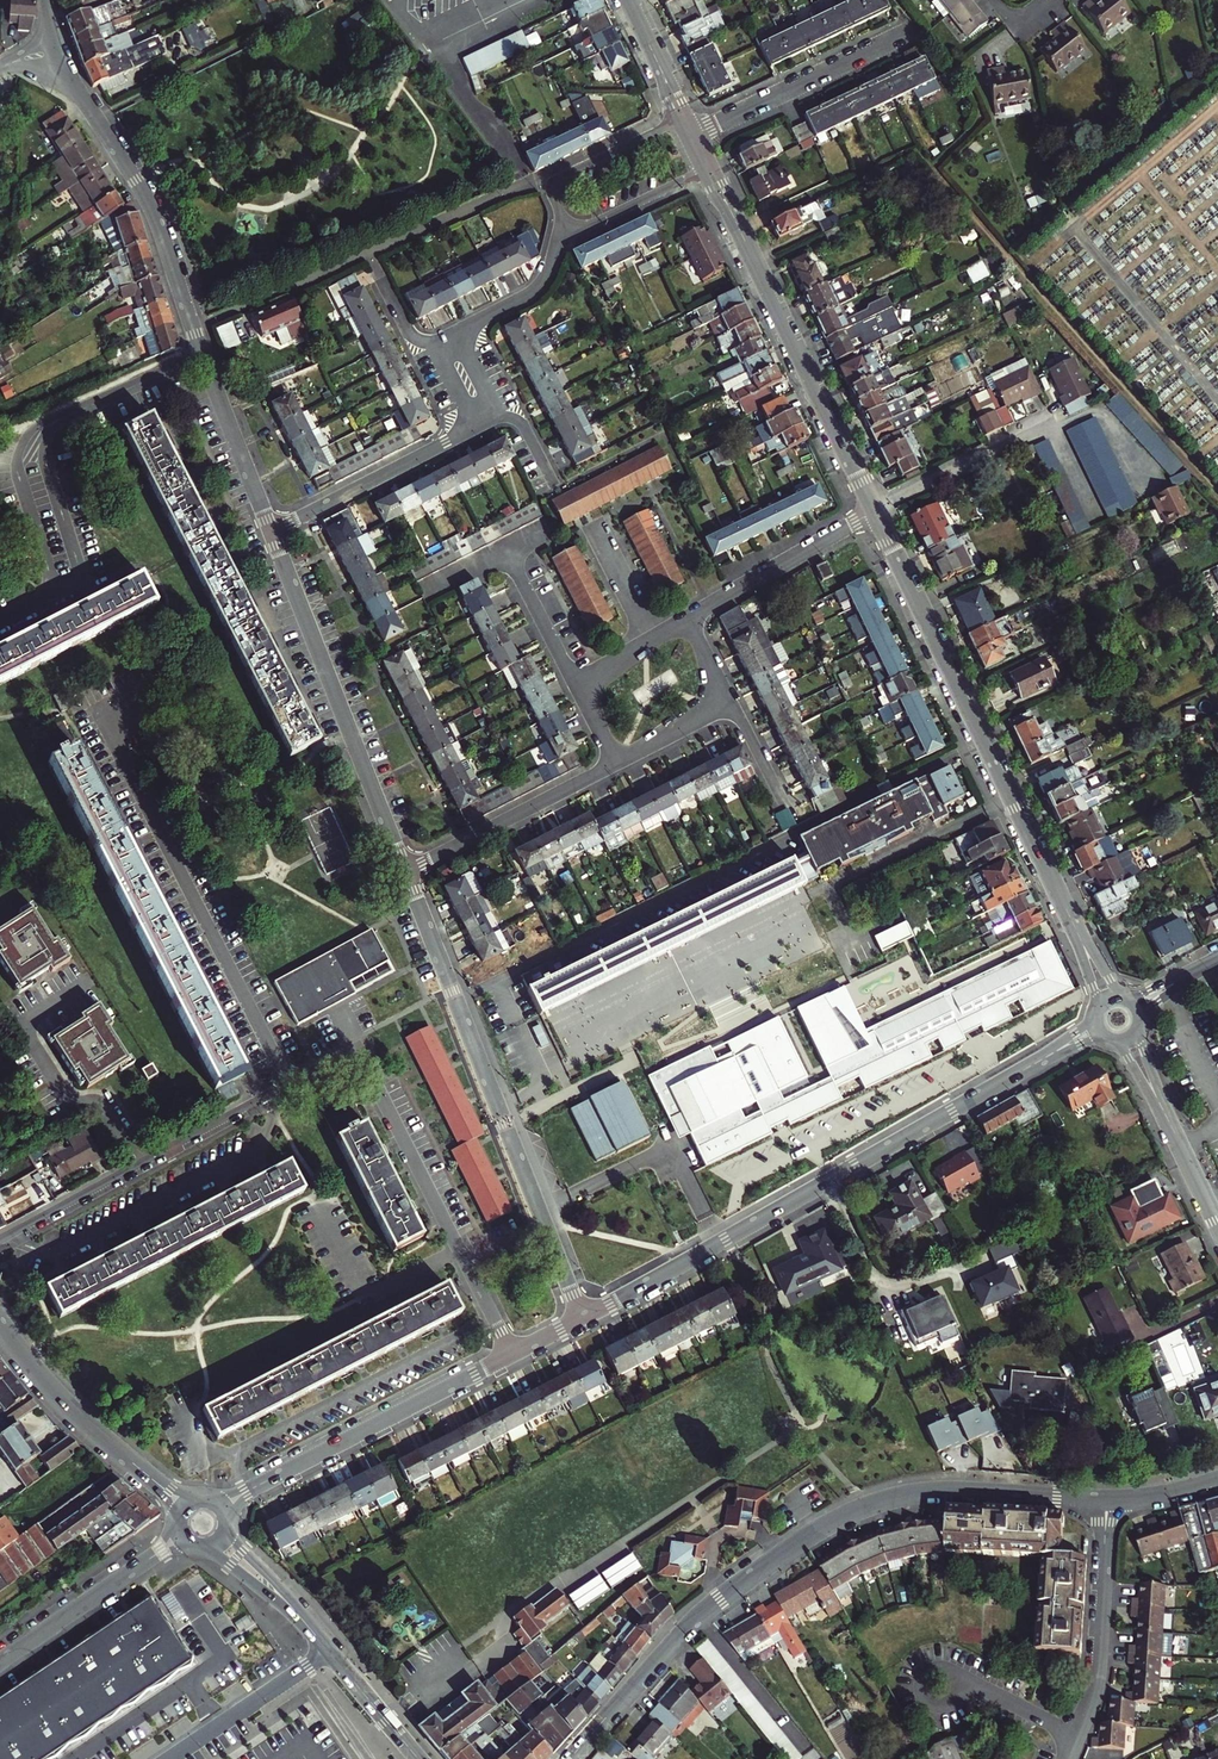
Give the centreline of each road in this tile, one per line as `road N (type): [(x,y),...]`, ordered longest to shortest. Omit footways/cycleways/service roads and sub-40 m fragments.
road 1 (tertiary): [(1108,1500),(936,1491),(844,1517),(699,1617),(571,1758)]
road 2 (residential): [(583,1320),(1117,1017)]
road 3 (residential): [(1117,1017),(874,512)]
road 4 (residential): [(583,1320),(406,872)]
road 5 (residential): [(289,1084),(357,1049),(515,1355)]
road 6 (residential): [(289,1084),(112,735),(121,709)]
road 7 (residential): [(874,512),(710,169)]
road 8 (residential): [(406,872),(271,532)]
road 9 (residential): [(222,1507),(515,1355)]
road 10 (residential): [(58,51),(149,201),(194,331)]
road 11 (residential): [(139,1165),(103,1108),(64,1096),(19,1023),(86,982)]
road 12 (secondary): [(184,1505),(77,1414),(0,1324)]
road 13 (residential): [(493,420),(271,532)]
road 14 (residential): [(1076,1739),(1099,1676),(1108,1500)]
road 15 (residential): [(693,136),(910,31)]
road 16 (residential): [(618,763),(406,872)]
road 17 (residential): [(1217,1225),(1117,1017)]
road 18 (residential): [(0,1661),(184,1538)]
road 19 (residential): [(874,512),(689,618)]
road 20 (residential): [(55,594),(83,579),(45,462),(48,423)]
road 21 (residential): [(329,1650),(169,1758)]
road 22 (residential): [(48,423),(22,442),(16,462),(55,594)]
road 23 (residential): [(271,532),(203,356)]
road 24 (residential): [(139,1165),(289,1084)]
road 25 (residential): [(203,356),(48,423)]
road 26 (residential): [(997,1697),(947,1671),(925,1672),(919,1683),(931,1705),(982,1698)]
road 27 (residential): [(710,169),(566,237)]
road 28 (residential): [(0,1241),(139,1165)]
road 29 (residential): [(566,237),(534,292),(452,336)]
road 30 (secondary): [(329,1650),(222,1537)]
road 31 (residential): [(575,683),(506,550)]
road 32 (secondary): [(420,1758),(329,1650)]
road 33 (residential): [(452,336),(424,343),(414,338),(368,254)]
road 34 (residential): [(564,177),(685,119)]
road 35 (residential): [(685,119),(627,0)]
road 36 (residential): [(618,763),(732,705)]
road 37 (residential): [(652,639),(596,527)]

